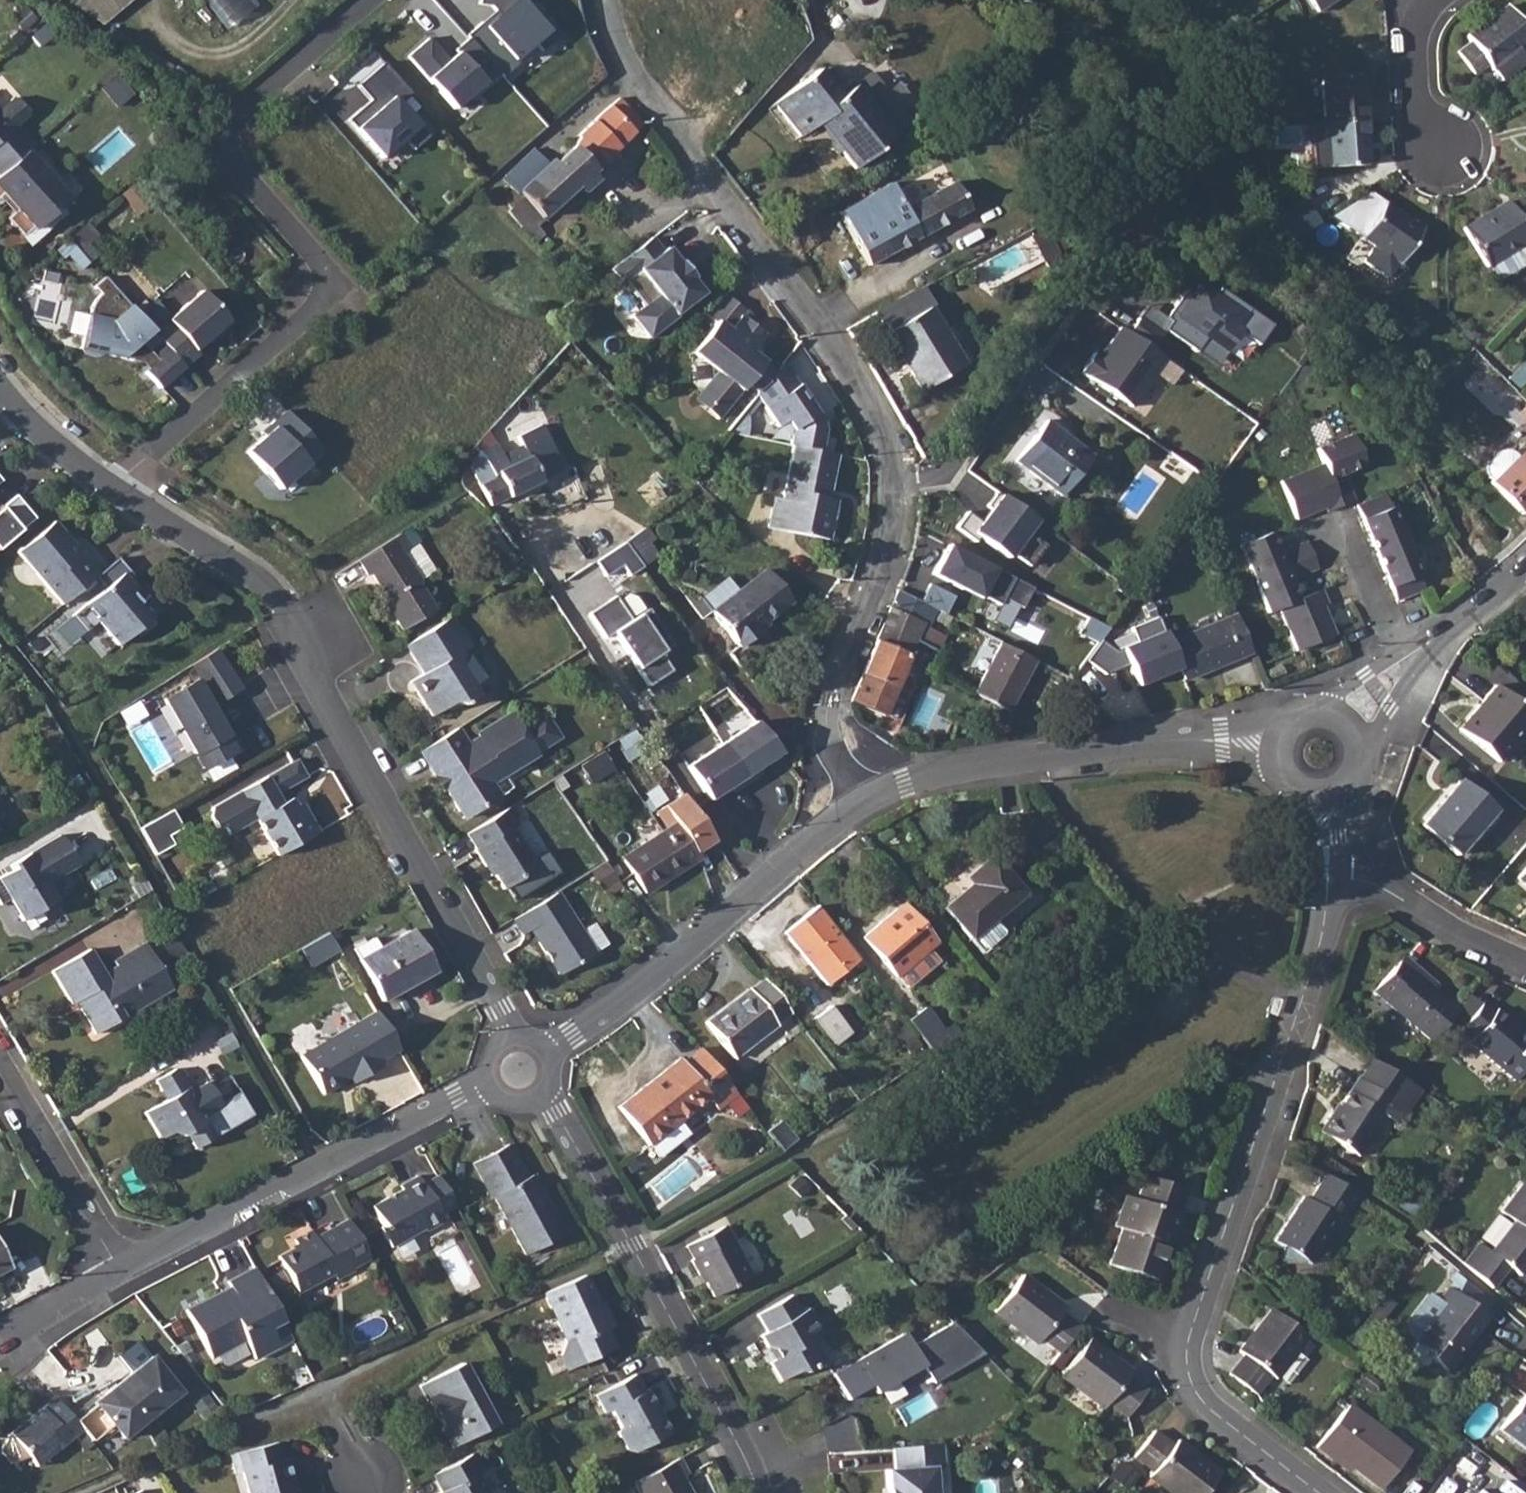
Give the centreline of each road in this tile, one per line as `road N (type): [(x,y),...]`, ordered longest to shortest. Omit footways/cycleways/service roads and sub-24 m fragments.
road 1 (residential): [(608,0),(618,46),(663,123),(838,361),(883,439),(892,500),(873,584),(828,702),(829,743),(844,778),(866,803)]
road 2 (residential): [(1312,1492),(1229,1430),(1198,1393),(1189,1340),(1327,926),(1329,876)]
road 3 (residential): [(112,488),(320,304),(325,287),(316,264),(231,166),(225,145),(234,114),(367,0)]
road 4 (residential): [(508,1035),(284,614)]
road 5 (residential): [(759,1492),(633,1245),(542,1096)]
road 6 (residential): [(866,803),(907,780),(1083,755),(1192,742),(1272,750)]
road 7 (residential): [(120,1271),(487,1083)]
road 8 (residential): [(550,1050),(866,803)]
road 9 (residential): [(120,1271),(0,1065)]
road 10 (residential): [(1329,876),(1357,879),(1525,966)]
road 11 (residential): [(112,488),(253,581),(284,614)]
road 12 (residential): [(1409,658),(1345,519),(1303,533)]
road 13 (residential): [(1445,152),(1417,104),(1413,33),(1437,0)]
road 14 (residential): [(0,384),(38,434),(112,488)]
road 15 (residential): [(1525,568),(1409,658)]
road 16 (residential): [(0,1345),(120,1271)]

